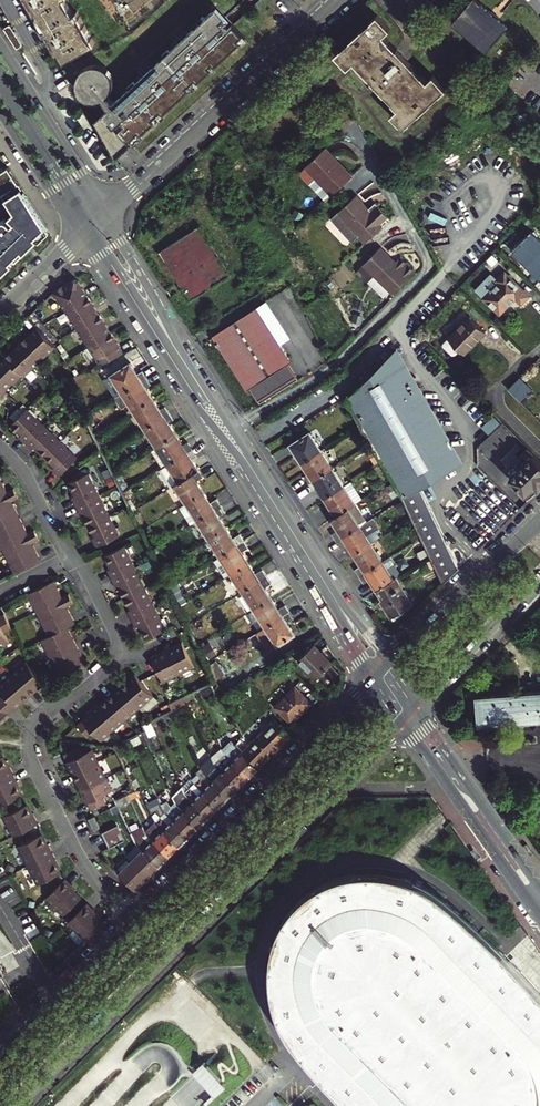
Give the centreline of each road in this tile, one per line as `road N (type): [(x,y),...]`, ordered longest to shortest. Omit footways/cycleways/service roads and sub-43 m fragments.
road 1 (primary): [(11,1105),(408,706)]
road 2 (tertiary): [(390,658),(345,607),(248,457),(105,214)]
road 3 (tertiary): [(83,236),(248,473),(375,675)]
road 4 (residential): [(131,920),(83,862),(28,751),(37,716),(77,695),(119,653),(71,556)]
road 5 (primary): [(375,675),(131,920)]
road 6 (residential): [(338,0),(105,214)]
road 7 (unclassified): [(539,902),(408,706)]
road 8 (tertiary): [(105,214),(0,41)]
road 9 (primary): [(539,522),(390,658)]
road 10 (primary): [(408,706),(539,570)]
road 11 (primary): [(131,920),(0,1049)]
road 12 (tertiary): [(0,111),(83,236)]
road 13 (residential): [(71,556),(0,447)]

